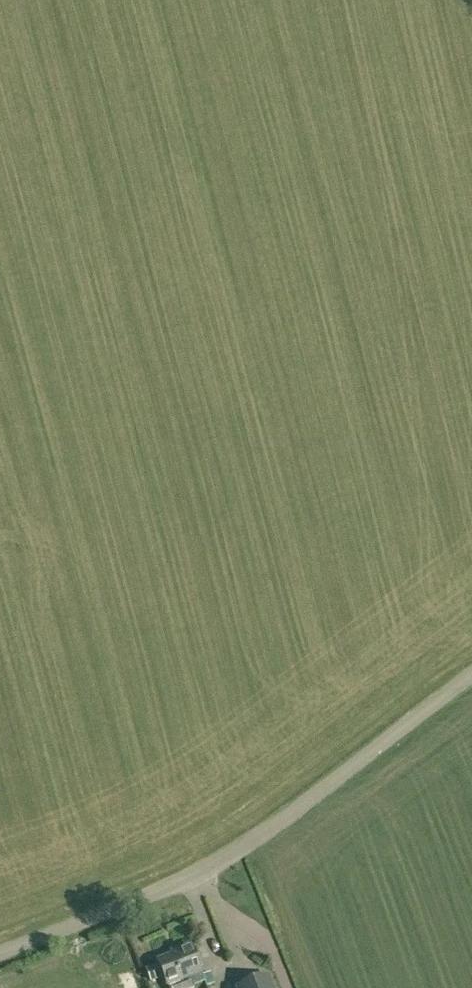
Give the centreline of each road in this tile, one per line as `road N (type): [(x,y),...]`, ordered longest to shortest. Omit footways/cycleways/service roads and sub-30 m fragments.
road 1 (unclassified): [(0,952),(217,863),(471,673)]

